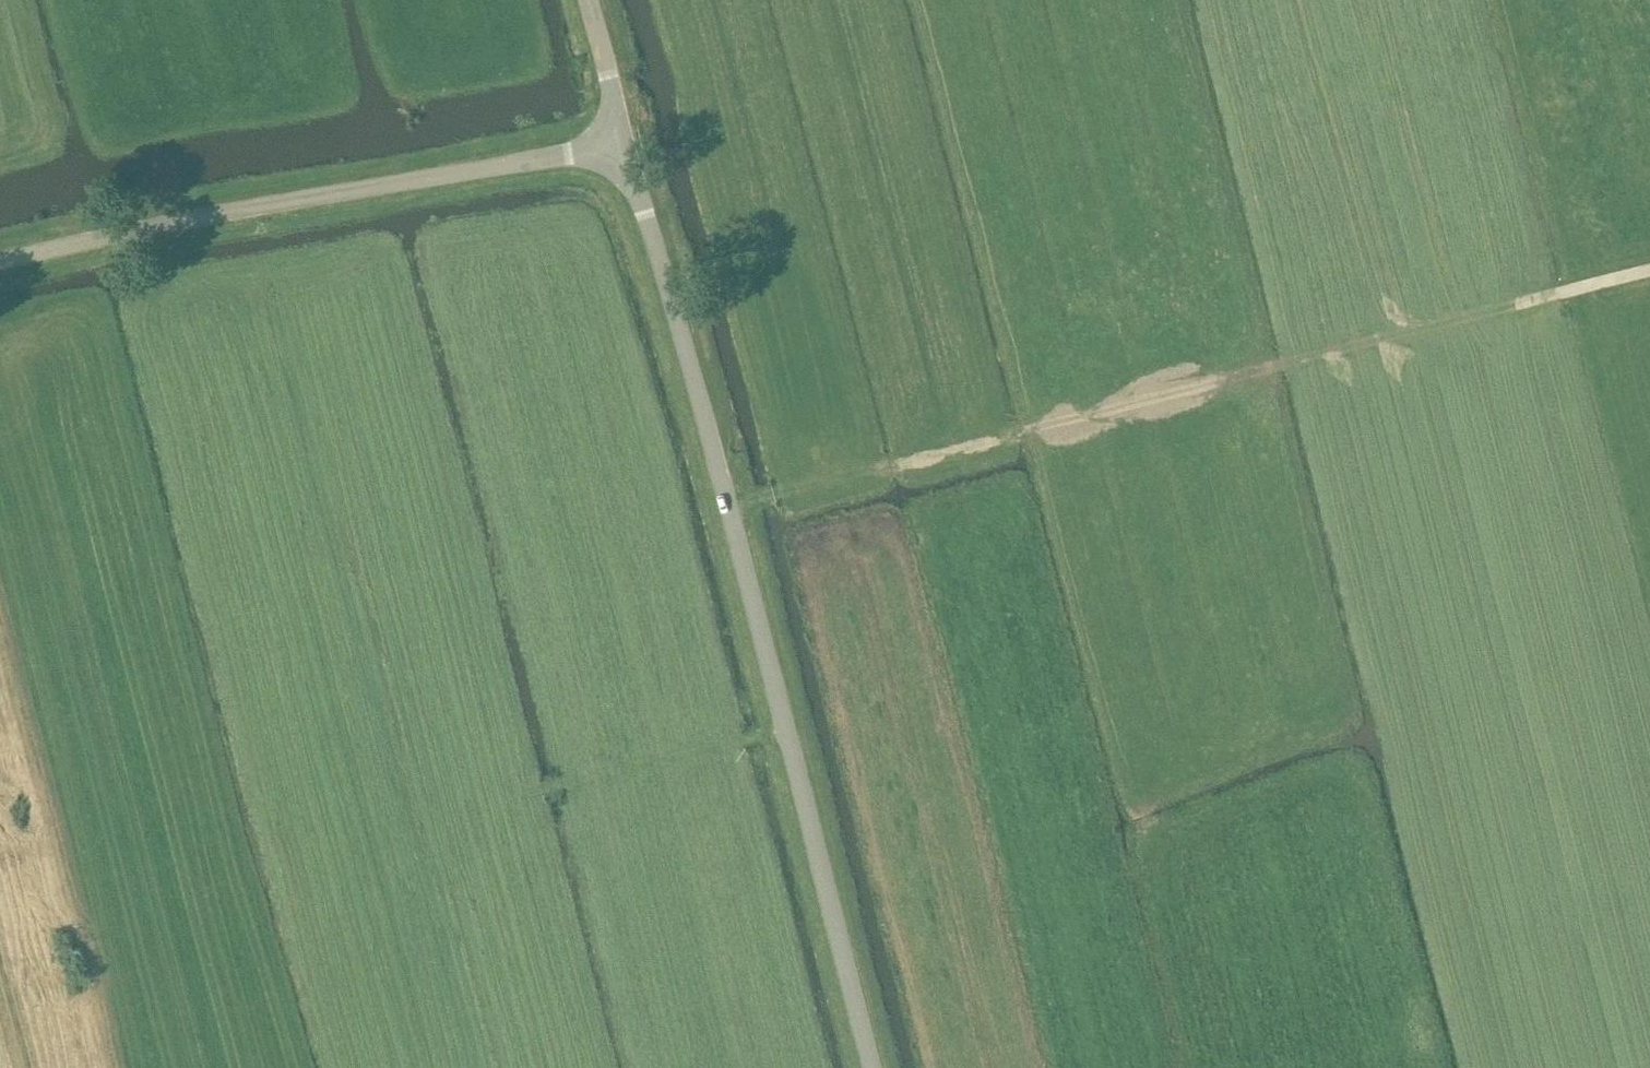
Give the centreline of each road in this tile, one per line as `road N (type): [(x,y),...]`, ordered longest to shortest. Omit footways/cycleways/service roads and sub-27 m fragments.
road 1 (unclassified): [(861,1067),(623,142)]
road 2 (unclassified): [(623,142),(230,210),(0,262)]
road 3 (unclassified): [(586,0),(623,142)]

